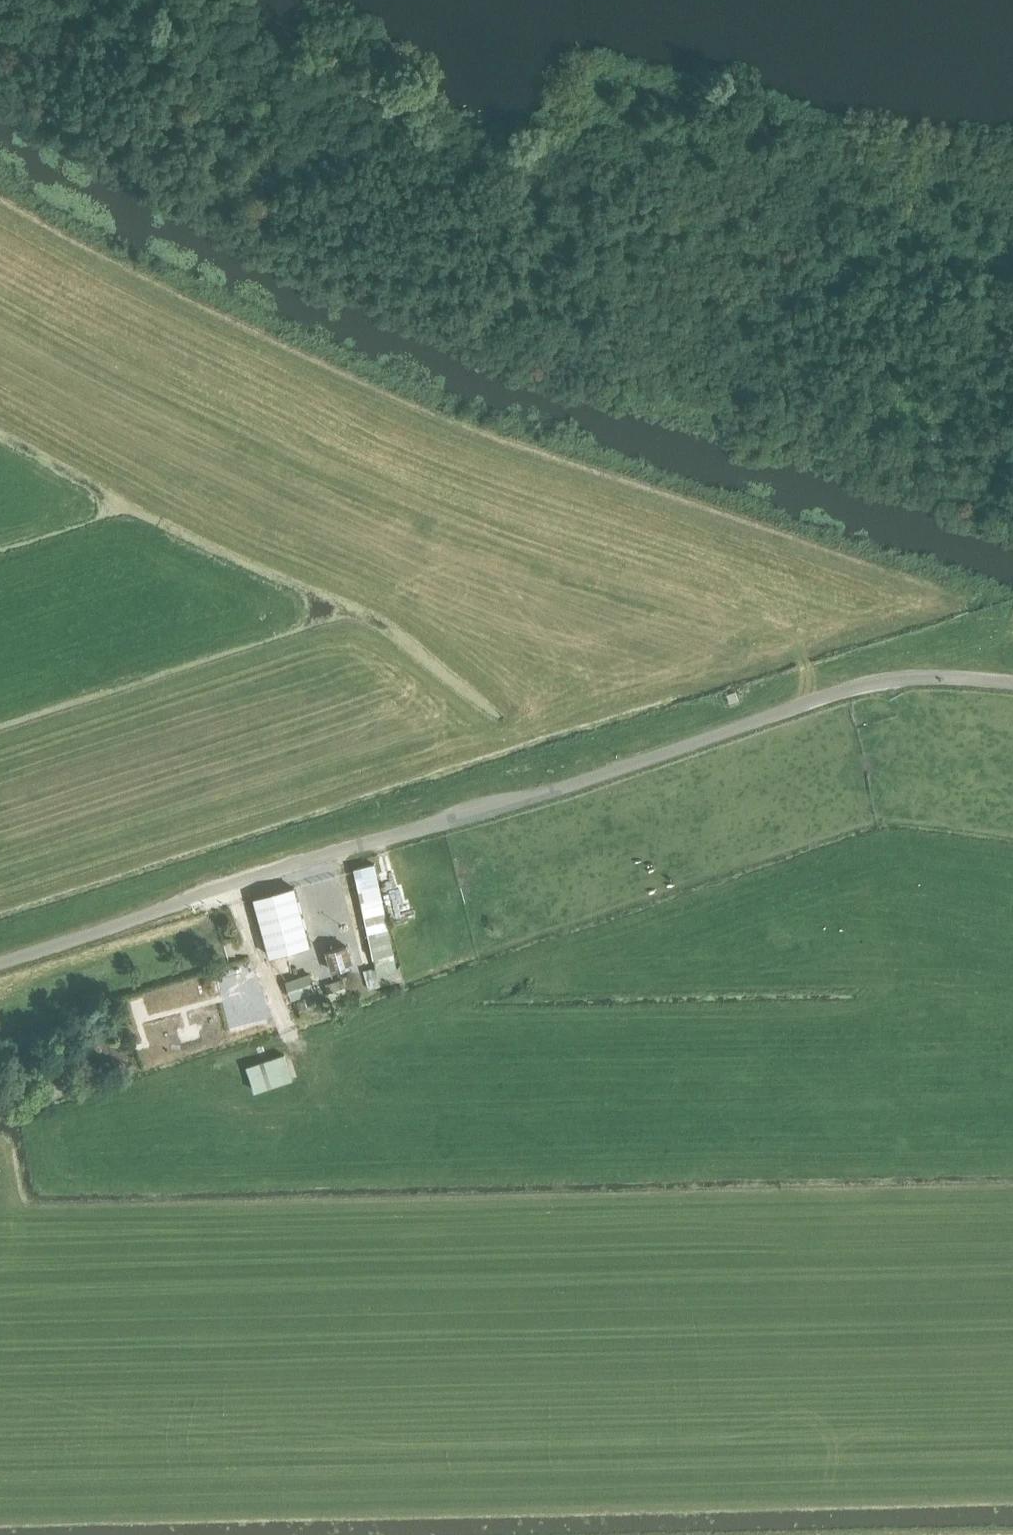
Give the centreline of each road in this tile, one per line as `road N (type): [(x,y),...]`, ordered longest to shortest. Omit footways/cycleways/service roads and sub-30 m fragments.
road 1 (tertiary): [(0,962),(412,825),(908,675),(1012,685)]

